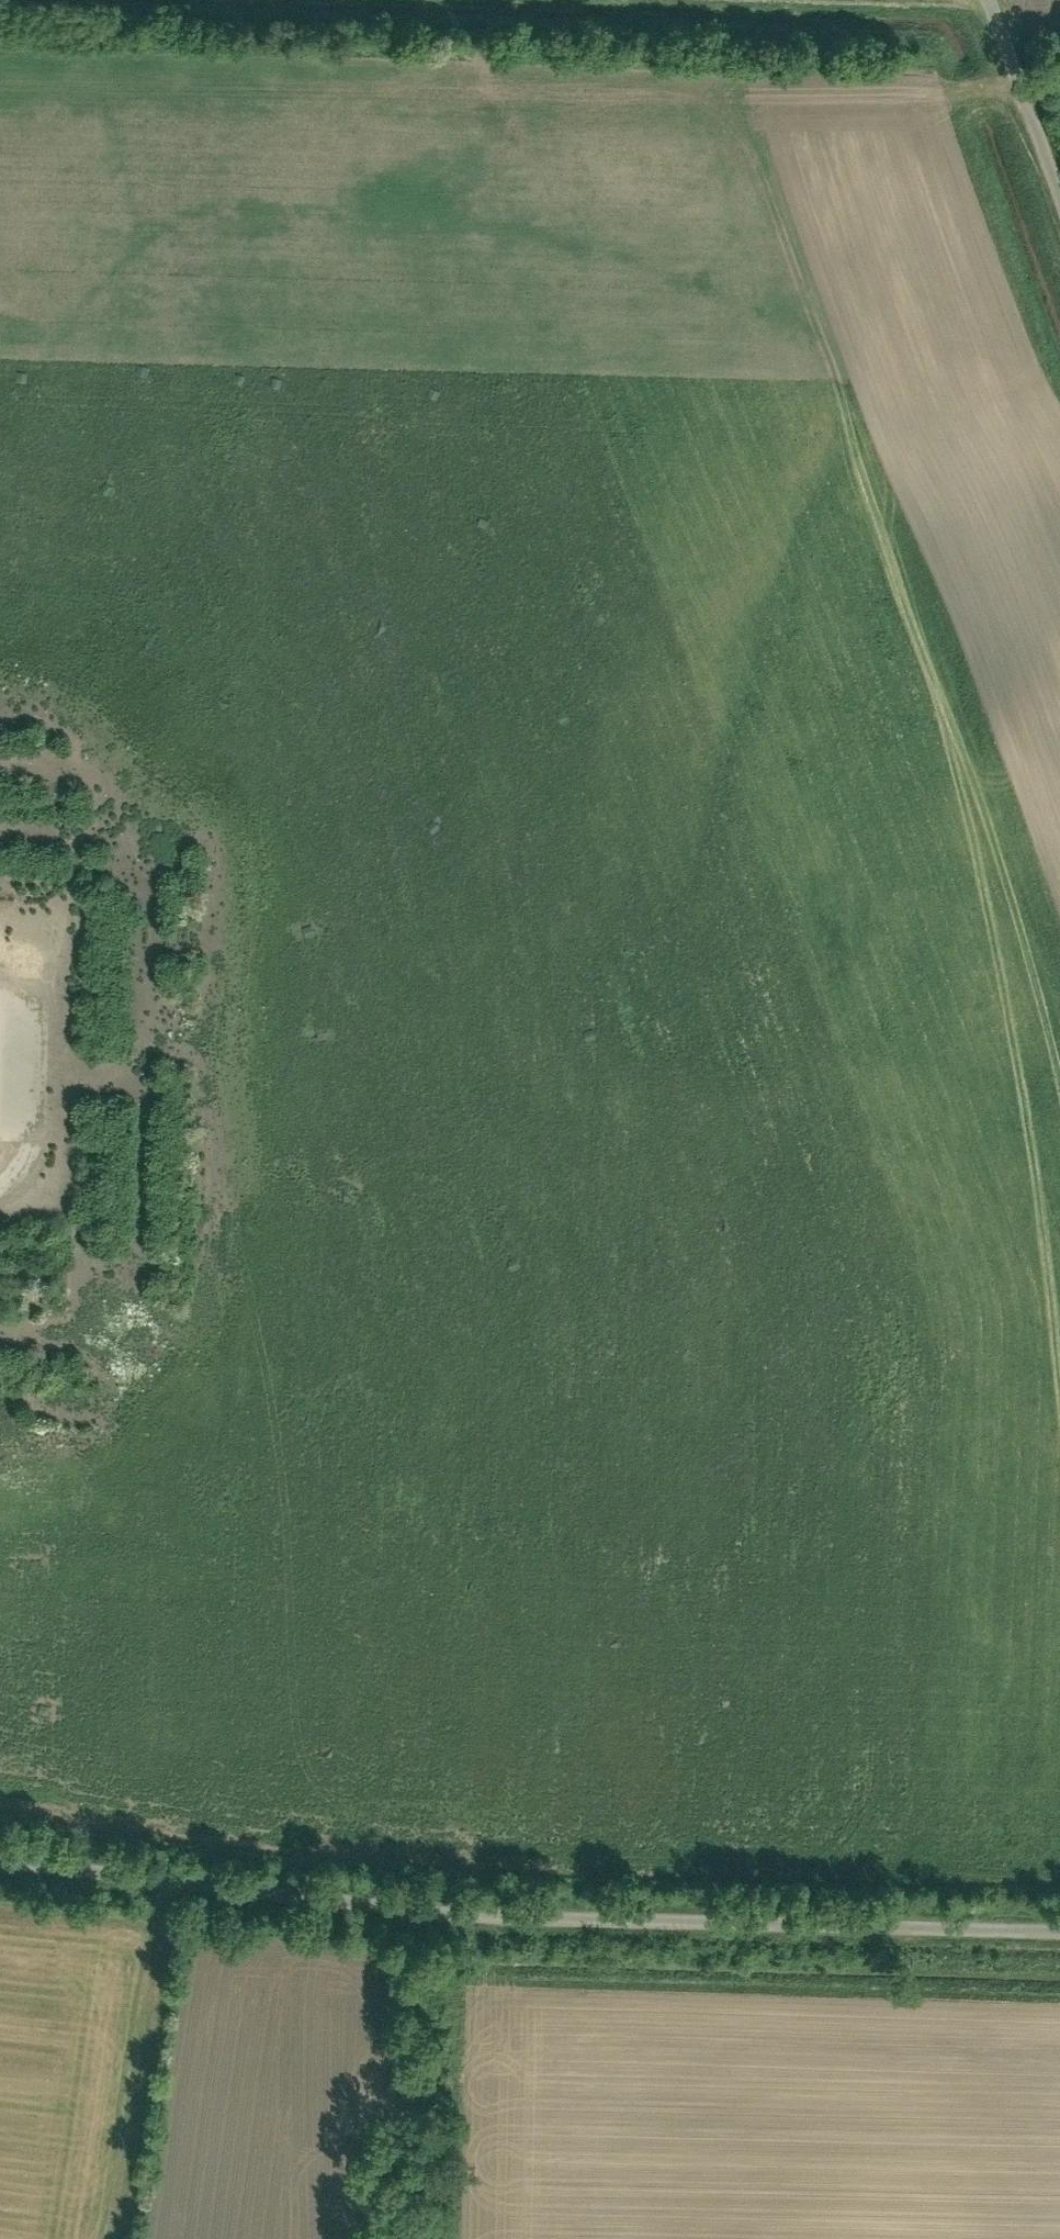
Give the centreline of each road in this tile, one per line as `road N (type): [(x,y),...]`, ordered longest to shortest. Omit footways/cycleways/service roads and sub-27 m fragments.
road 1 (residential): [(1059,1942),(401,1912),(0,1863)]
road 2 (residential): [(988,0),(1059,197)]

